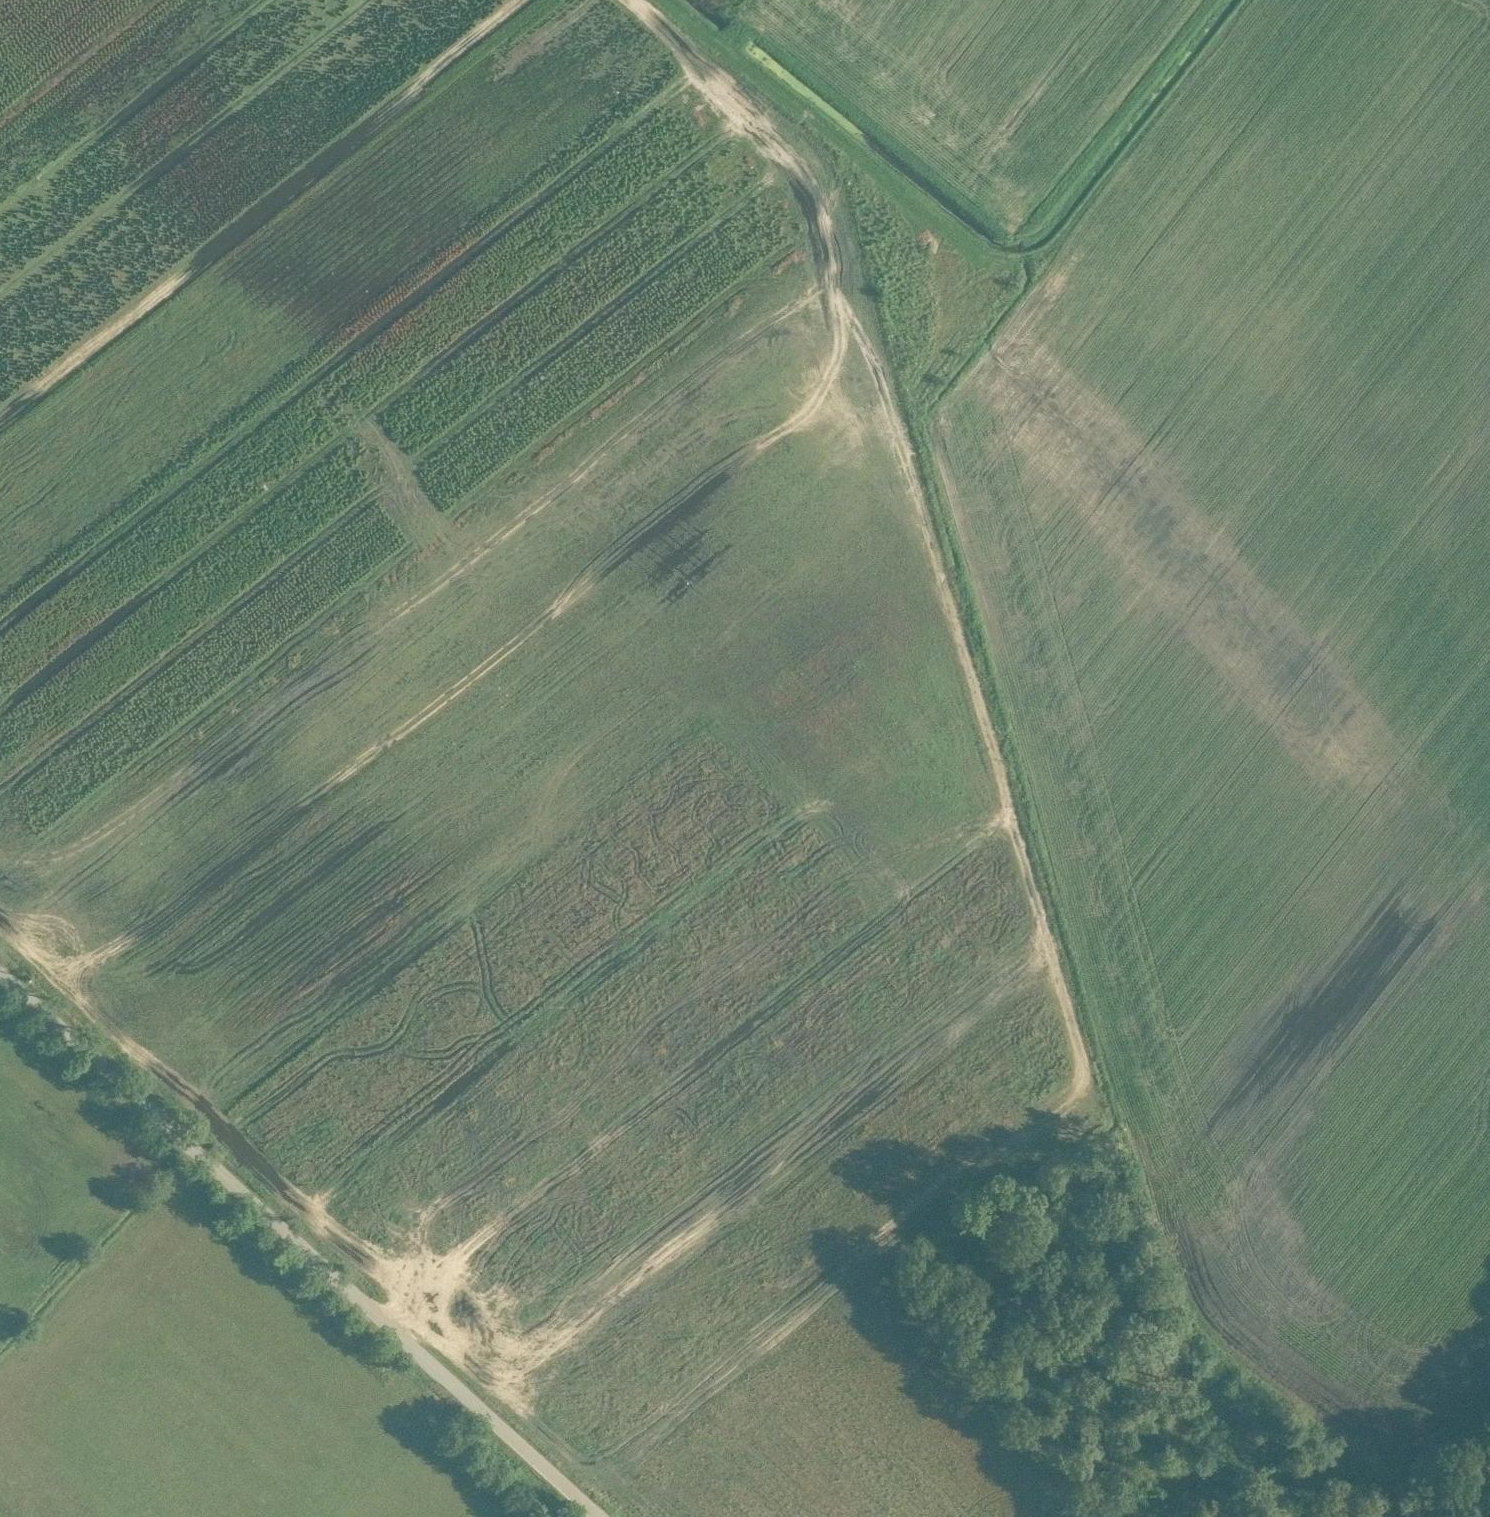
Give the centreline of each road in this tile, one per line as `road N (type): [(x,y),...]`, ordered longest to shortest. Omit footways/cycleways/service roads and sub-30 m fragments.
road 1 (unclassified): [(594,1516),(0,984)]

